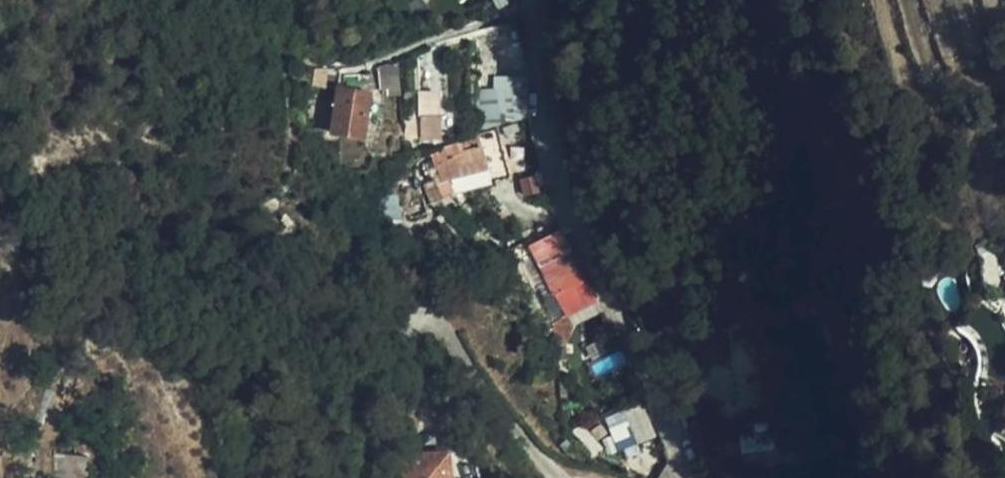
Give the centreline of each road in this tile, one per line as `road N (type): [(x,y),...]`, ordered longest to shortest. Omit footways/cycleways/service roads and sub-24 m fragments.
road 1 (residential): [(696,477),(549,142),(536,0)]

